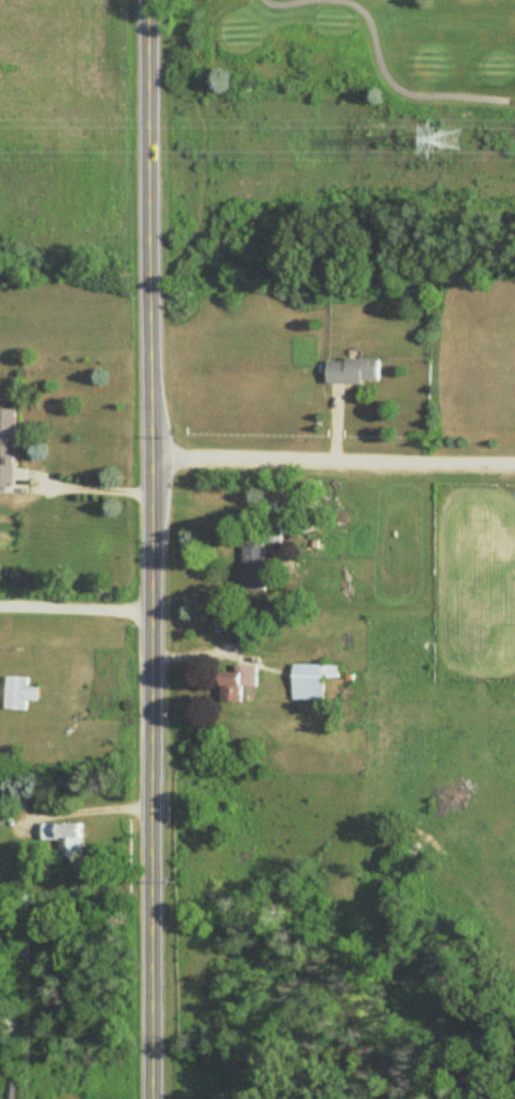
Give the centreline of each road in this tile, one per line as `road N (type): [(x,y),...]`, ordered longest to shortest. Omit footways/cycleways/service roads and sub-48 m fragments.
road 1 (tertiary): [(152,1098),(147,0)]
road 2 (residential): [(150,458),(514,462)]

